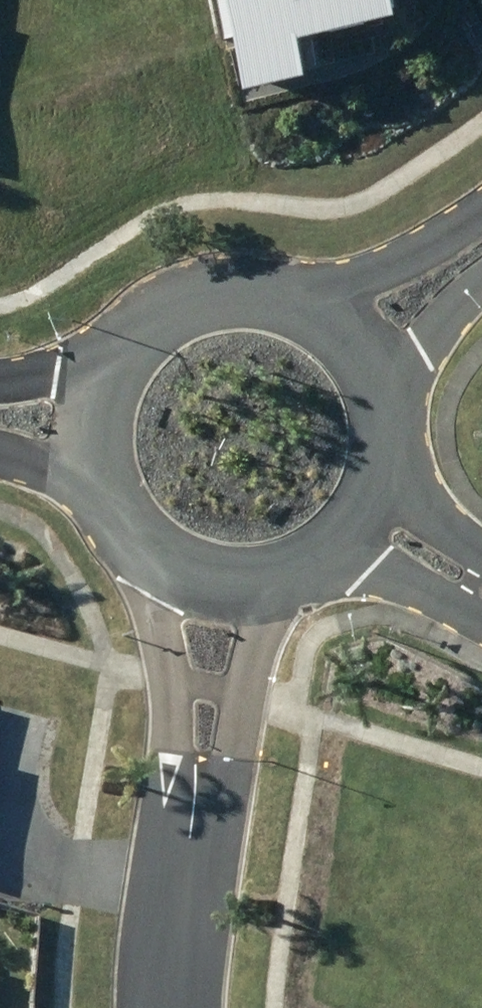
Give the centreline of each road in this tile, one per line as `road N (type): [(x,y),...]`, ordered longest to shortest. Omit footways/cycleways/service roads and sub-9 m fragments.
road 1 (residential): [(195,1007),(185,913),(199,682),(204,627),(229,561)]
road 2 (residential): [(124,372),(153,340),(191,320),(233,314),(275,323),(311,345)]
road 3 (residential): [(311,345),(393,313),(481,241)]
road 4 (residential): [(336,500),(481,592)]
road 5 (residential): [(311,345),(338,378),(352,418),(351,461),(336,500)]
road 6 (residential): [(229,561),(169,546),(144,527),(112,476)]
road 7 (residential): [(336,500),(308,533),(271,554),(229,561)]
road 8 (residential): [(0,380),(124,372)]

